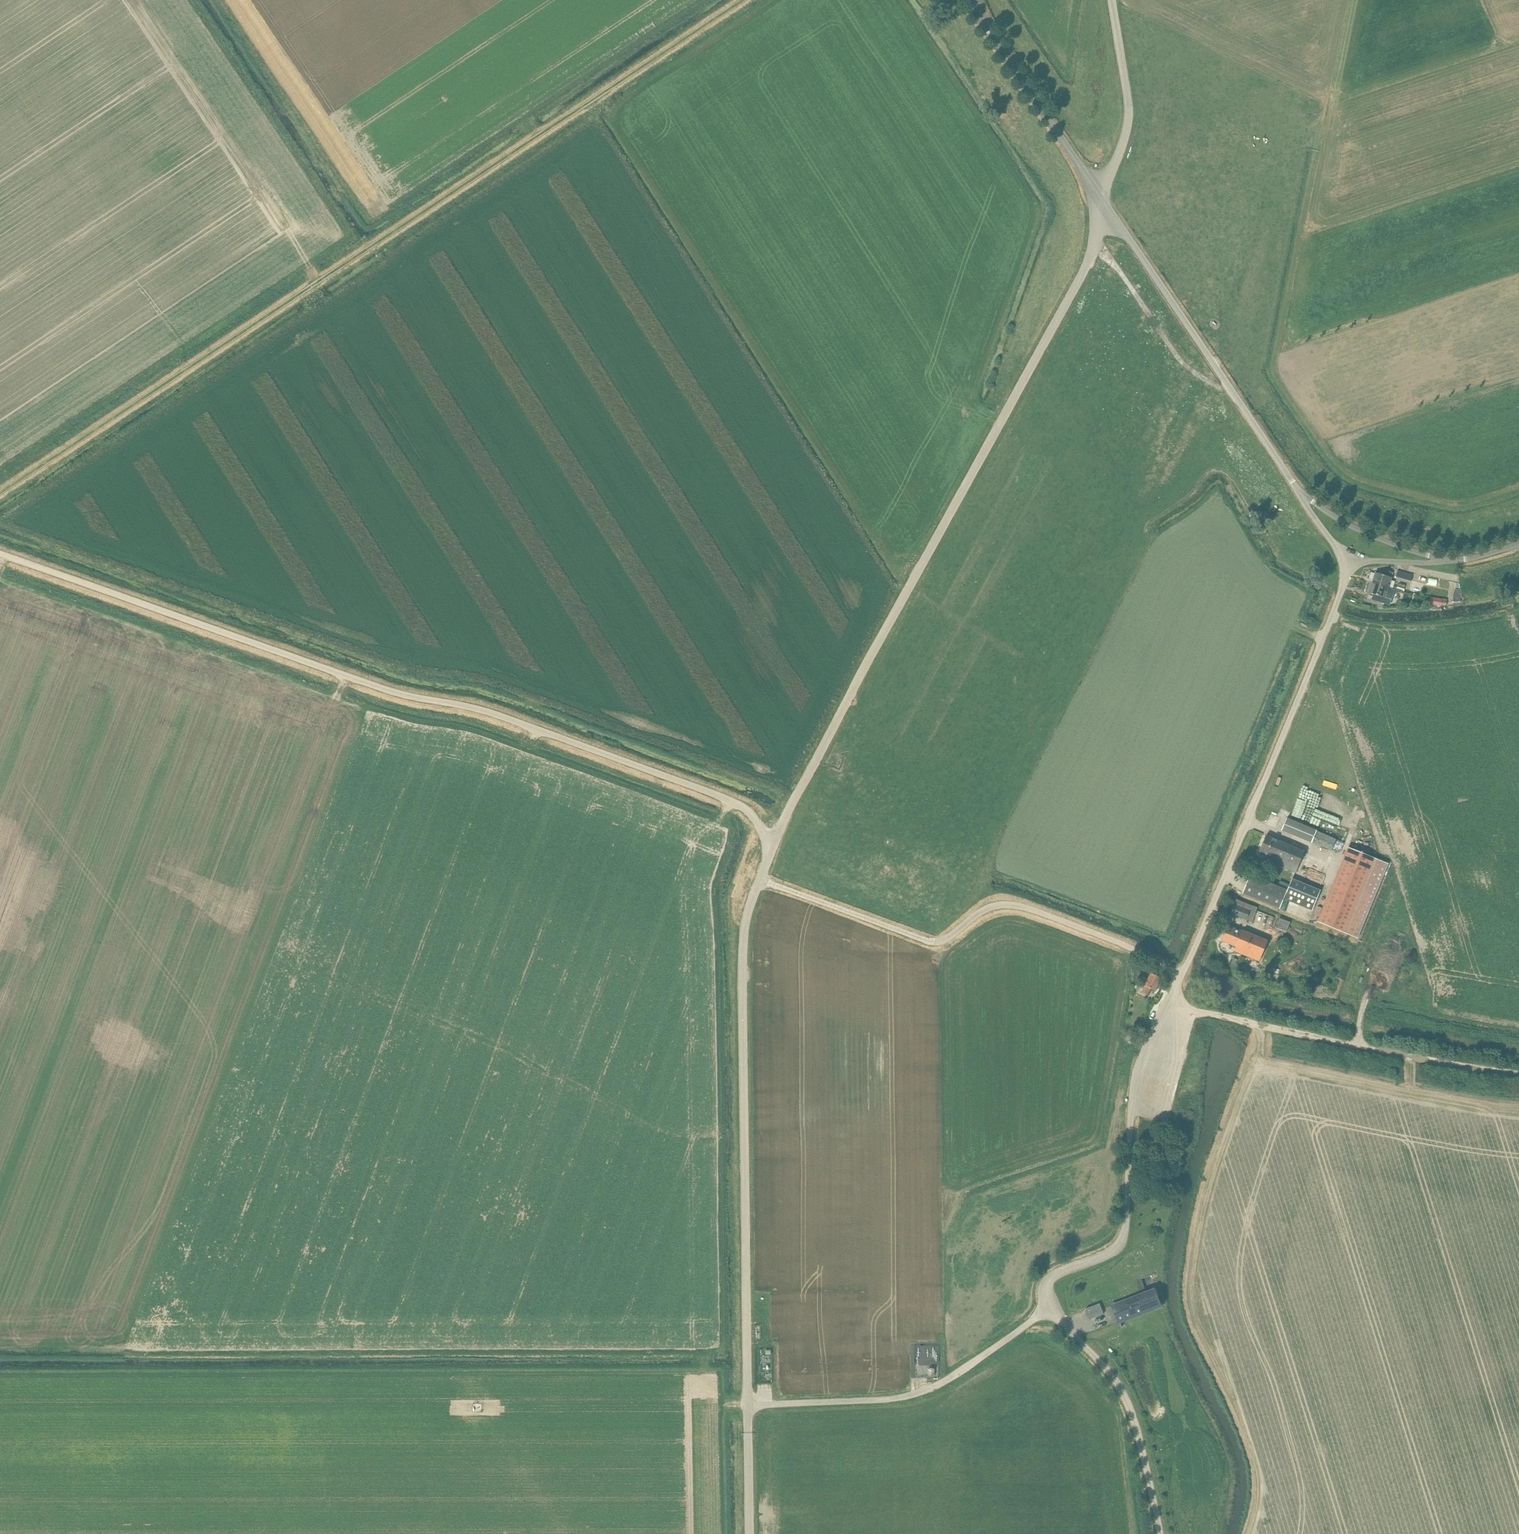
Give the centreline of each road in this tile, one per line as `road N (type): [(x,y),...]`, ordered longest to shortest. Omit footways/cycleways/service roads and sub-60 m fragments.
road 1 (track): [(0,497),(748,0)]
road 2 (unclassified): [(772,849),(746,809),(715,794),(464,706),(391,693),(0,554)]
road 3 (unclassified): [(772,849),(1080,275),(1103,198)]
road 4 (unclassified): [(748,1407),(743,955),(760,879)]
road 5 (unclassified): [(1181,974),(1023,907),(984,910),(935,942),(760,879)]
road 6 (unclassified): [(1181,974),(1351,567)]
road 7 (unclassified): [(1051,1308),(1049,1279),(1121,1240),(1136,1075),(1181,974)]
road 8 (track): [(1169,1002),(1518,1076)]
road 9 (unclassified): [(1300,491),(1103,198)]
road 10 (unclassified): [(748,1407),(907,1397),(1051,1308)]
road 11 (unclassified): [(1051,1308),(1116,1377),(1134,1416),(1161,1533)]
road 12 (unclassified): [(1103,198),(983,11)]
road 13 (track): [(1223,389),(1183,363),(1097,233)]
road 14 (unclassified): [(1454,563),(1363,531),(1300,491)]
road 15 (unclassified): [(750,1533),(748,1407)]

